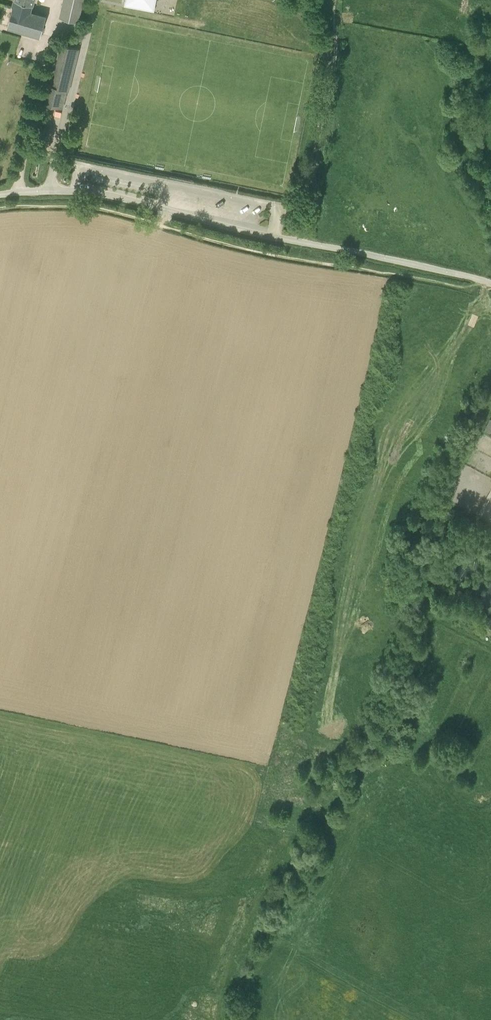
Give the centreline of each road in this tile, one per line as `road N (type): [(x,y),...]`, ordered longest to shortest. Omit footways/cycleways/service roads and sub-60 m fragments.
road 1 (unclassified): [(490,283),(106,194),(0,194)]

